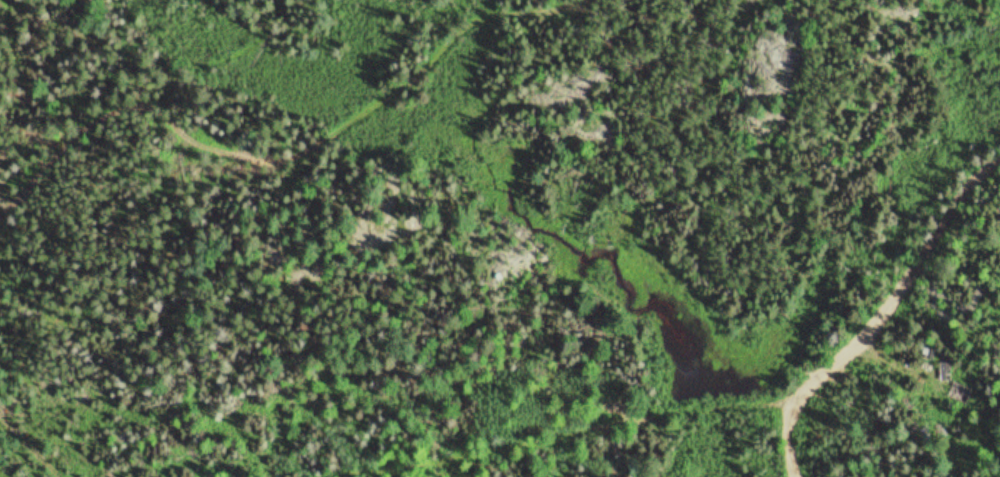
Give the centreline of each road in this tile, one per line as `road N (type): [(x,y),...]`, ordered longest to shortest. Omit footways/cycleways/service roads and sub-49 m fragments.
road 1 (track): [(784,401),(581,425),(398,467),(328,466),(305,476)]
road 2 (track): [(564,0),(488,18),(386,97),(281,157)]

